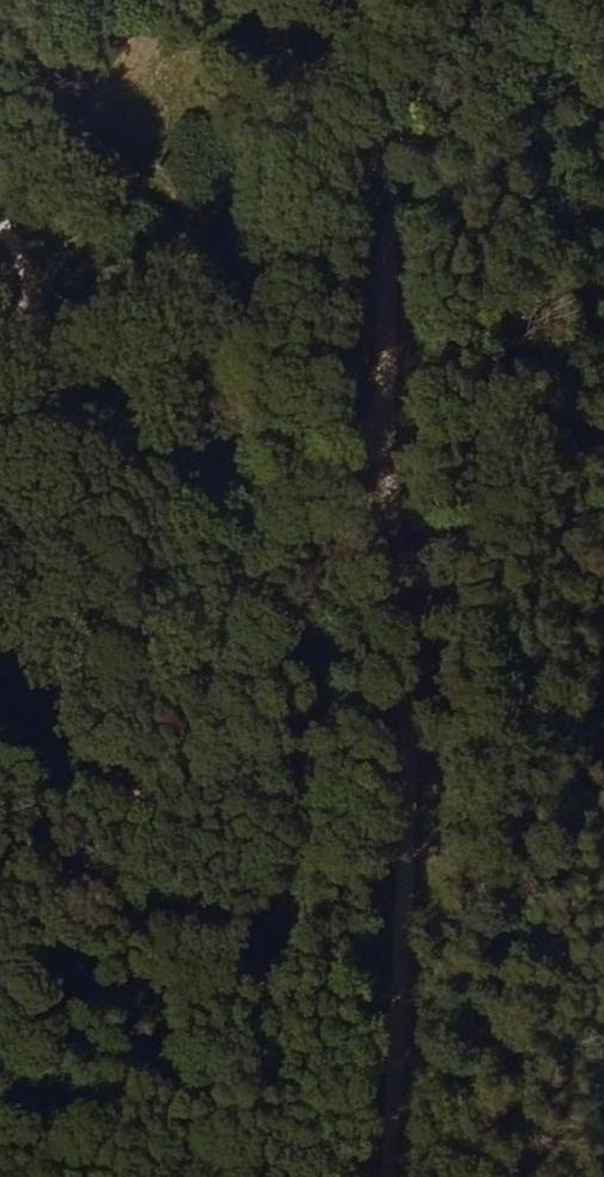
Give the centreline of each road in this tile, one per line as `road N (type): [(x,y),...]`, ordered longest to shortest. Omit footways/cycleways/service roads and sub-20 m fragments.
road 1 (track): [(377,182),(432,592),(389,1176)]
road 2 (track): [(0,923),(121,818),(256,499),(42,409),(21,359)]
road 3 (unclassified): [(0,355),(102,358),(275,305),(377,182),(443,84),(481,0)]

